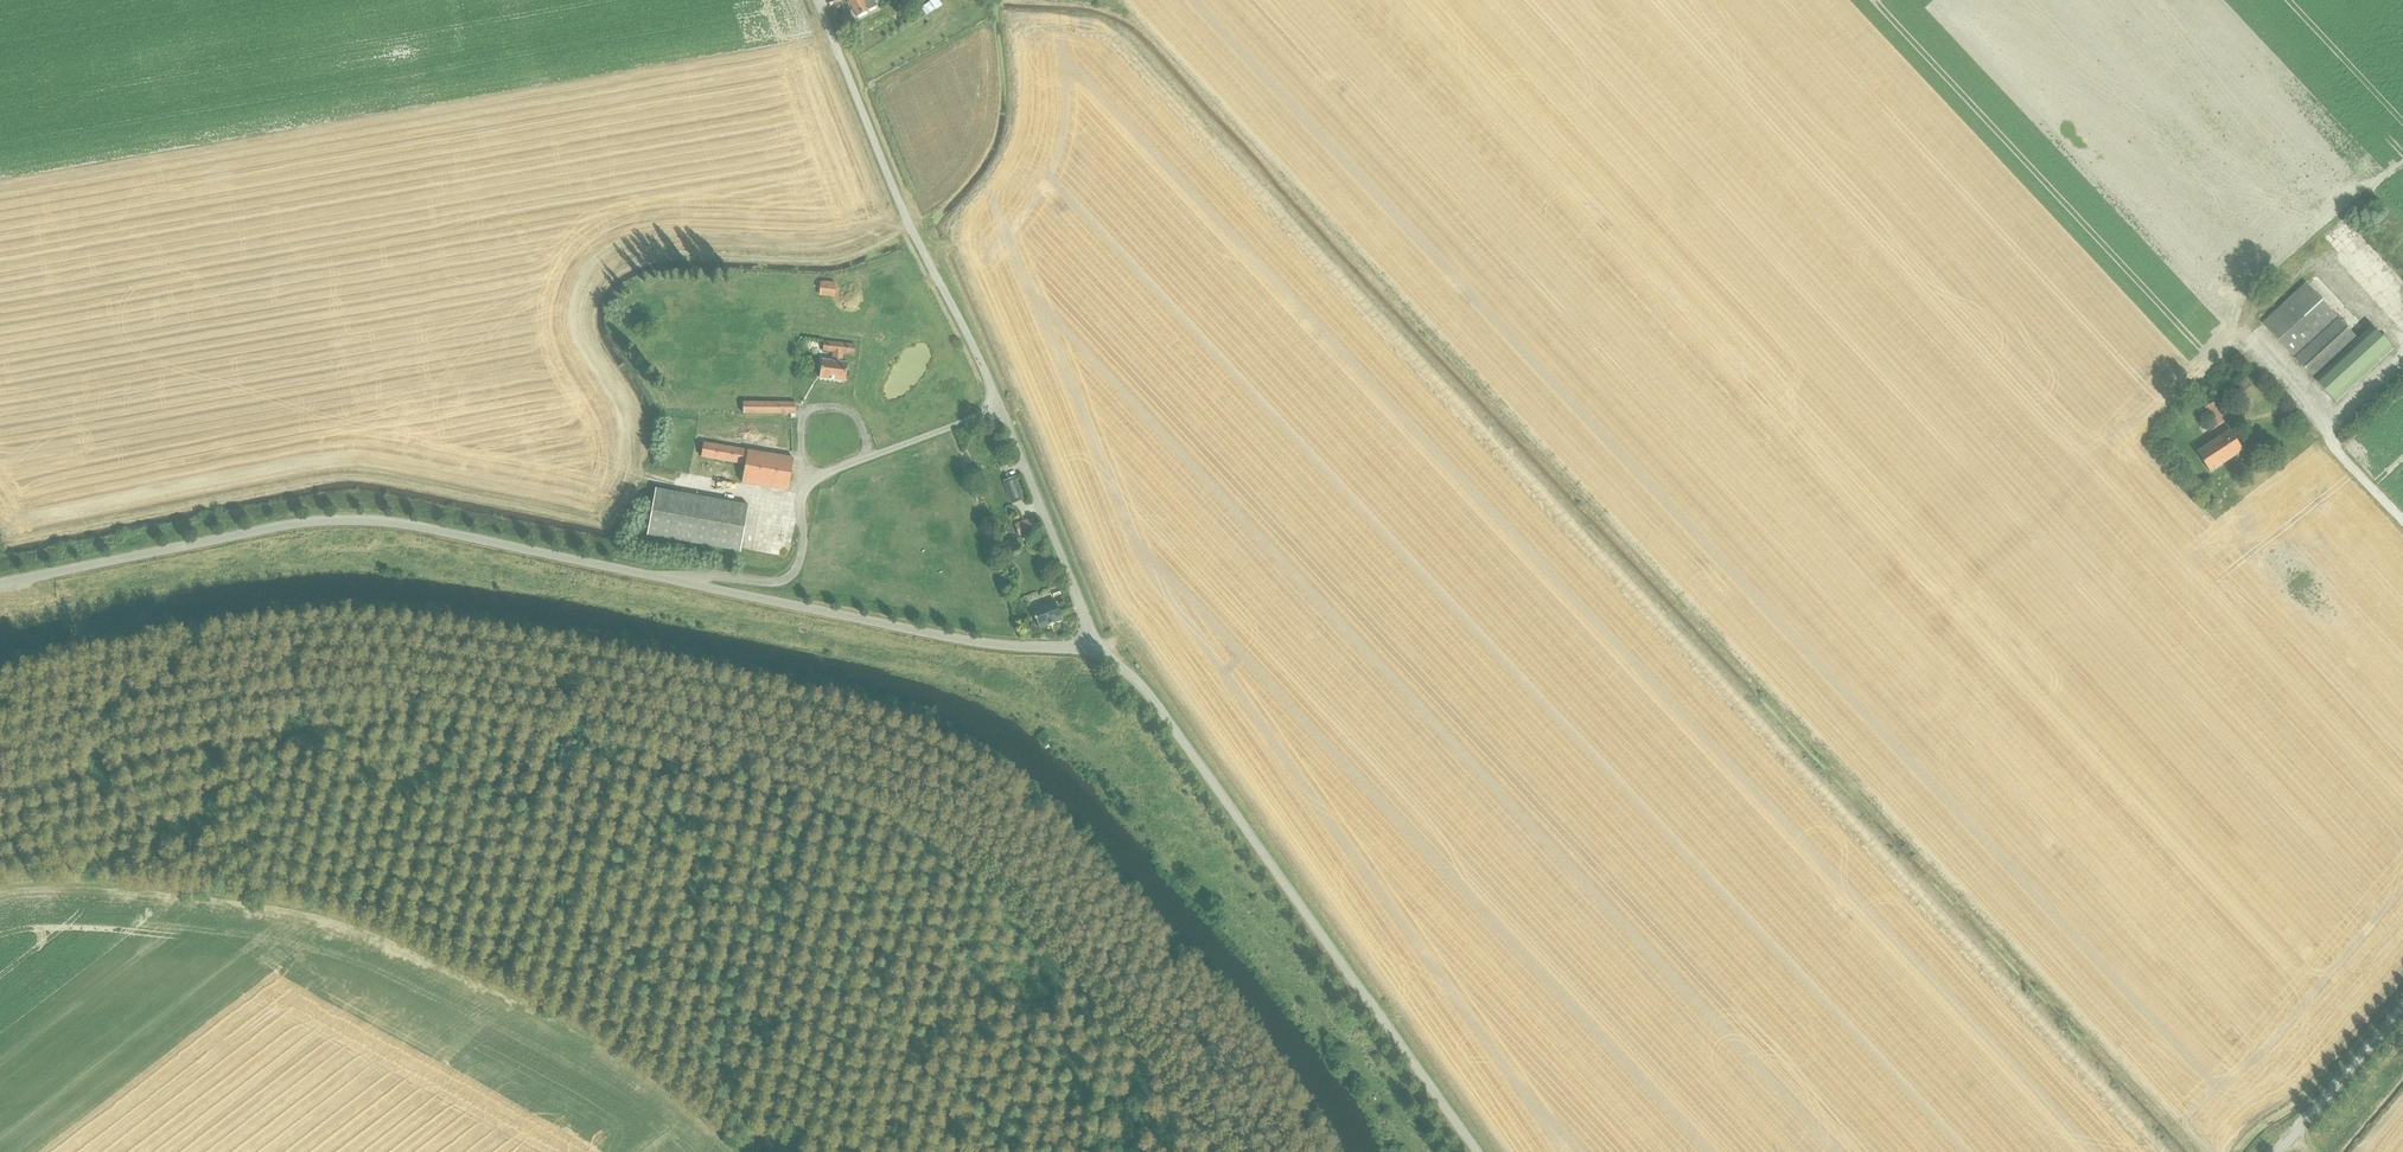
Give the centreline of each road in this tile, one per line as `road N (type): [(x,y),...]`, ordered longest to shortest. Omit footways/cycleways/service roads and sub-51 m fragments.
road 1 (unclassified): [(0,584),(295,522),(364,518),(682,583)]
road 2 (unclassified): [(1477,1151),(1144,687),(1124,666),(1086,649)]
road 3 (unclassified): [(1001,408),(908,222),(816,0)]
road 4 (unclassified): [(682,583),(700,576),(784,580),(802,553),(808,483),(1001,408)]
road 5 (unclassified): [(682,583),(973,641),(1086,649)]
road 6 (unclassified): [(1086,649),(1085,616),(1001,408)]
road 7 (unclassified): [(2402,1006),(2279,1151)]

